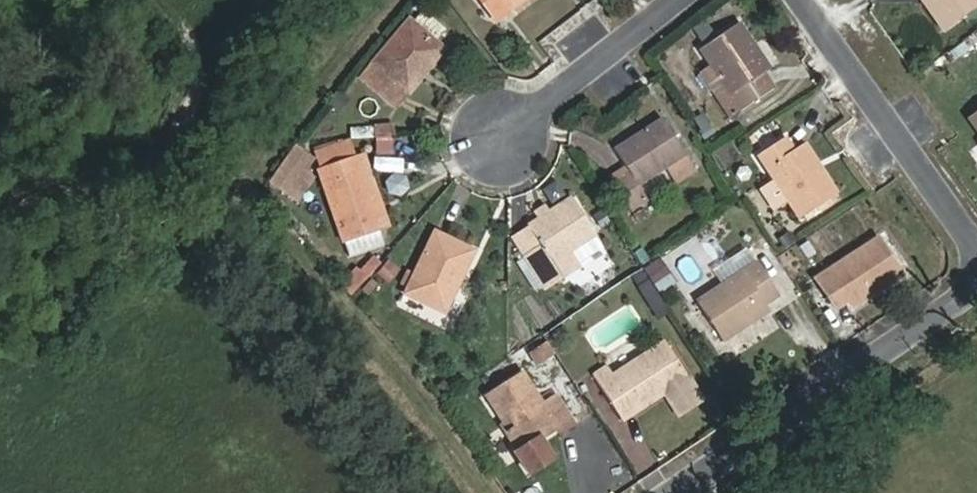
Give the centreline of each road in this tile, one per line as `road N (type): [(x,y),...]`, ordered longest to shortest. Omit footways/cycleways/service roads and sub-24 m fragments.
road 1 (residential): [(976,289),(680,492)]
road 2 (residential): [(976,237),(813,0)]
road 3 (residential): [(693,0),(518,134)]

